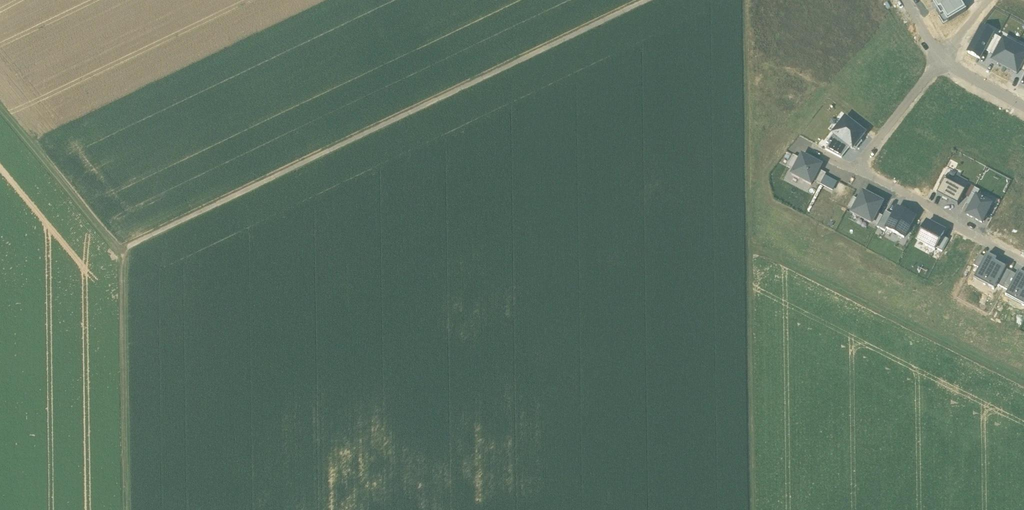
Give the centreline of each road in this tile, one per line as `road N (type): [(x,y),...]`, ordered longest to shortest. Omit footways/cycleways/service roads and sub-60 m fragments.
road 1 (track): [(649,0),(129,247)]
road 2 (track): [(1023,383),(748,248)]
road 3 (track): [(126,509),(122,291),(129,247)]
road 4 (track): [(0,110),(126,252)]
road 5 (residential): [(857,171),(1023,260)]
road 6 (residential): [(942,59),(857,171)]

